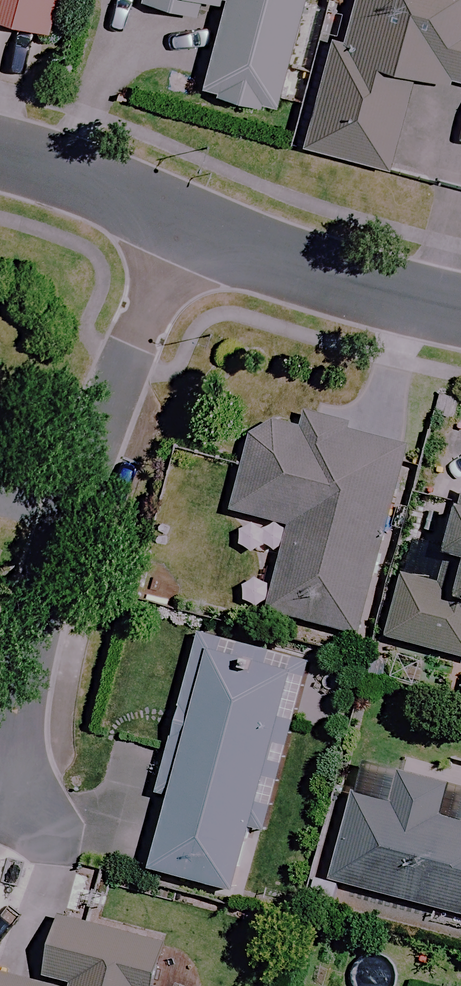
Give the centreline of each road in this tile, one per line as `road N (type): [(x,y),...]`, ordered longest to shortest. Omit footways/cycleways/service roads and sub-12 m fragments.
road 1 (residential): [(0,785),(34,630),(102,416),(182,218)]
road 2 (residential): [(182,218),(352,279),(460,304)]
road 3 (residential): [(0,152),(182,218)]

